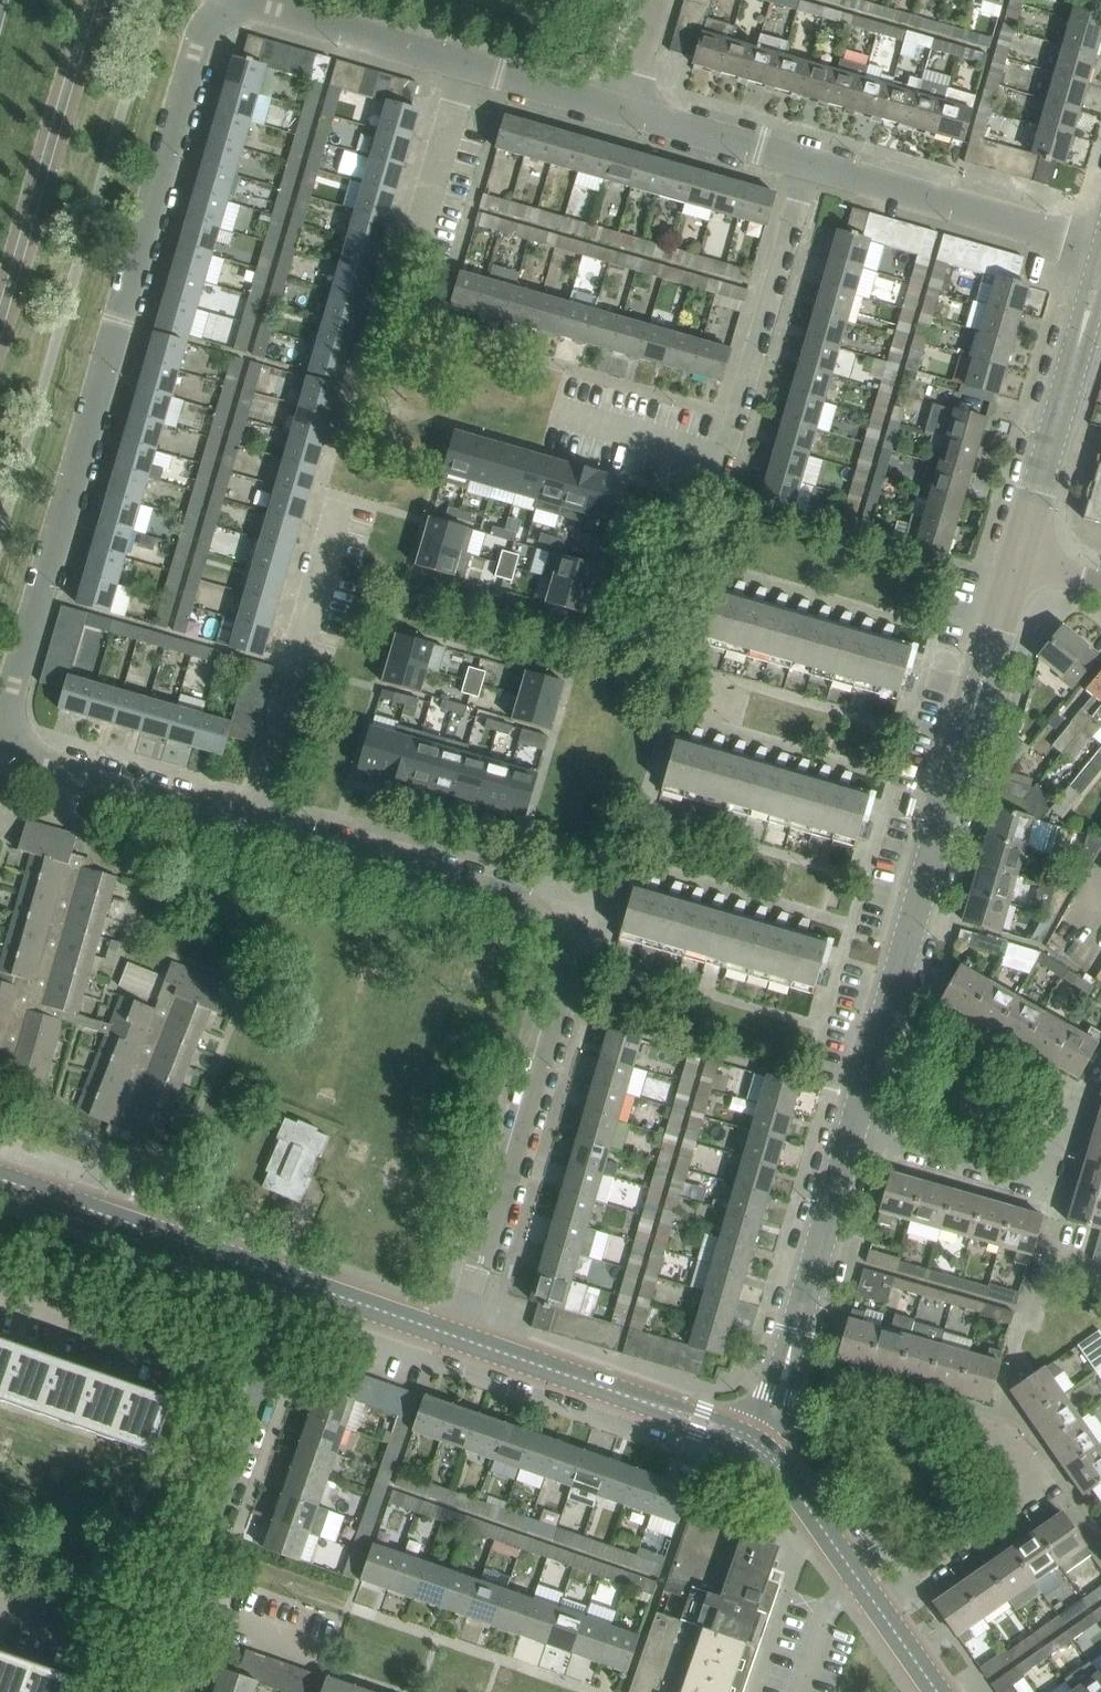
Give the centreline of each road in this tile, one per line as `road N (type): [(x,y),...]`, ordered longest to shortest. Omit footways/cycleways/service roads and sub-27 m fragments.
road 1 (residential): [(468,64),(262,4),(226,11),(197,42),(10,724),(15,742),(47,766),(246,822)]
road 2 (residential): [(246,822),(584,924),(459,1337)]
road 3 (residential): [(850,1139),(1016,560)]
road 4 (unclassified): [(246,822),(340,495)]
road 5 (unclassified): [(759,1444),(459,1337)]
road 6 (residential): [(759,1444),(850,1139)]
road 7 (residential): [(1075,1089),(1045,1194),(850,1139)]
road 8 (unclassified): [(724,461),(811,163)]
road 9 (unclassified): [(293,1279),(0,1178)]
road 10 (residential): [(1016,560),(1100,269)]
road 11 (residential): [(1100,246),(811,163)]
road 12 (residential): [(163,1660),(255,1388)]
road 13 (residential): [(876,1603),(1039,1486),(996,1415)]
road 14 (unclassified): [(255,1388),(0,1296)]
road 15 (residential): [(876,1603),(759,1444)]
road 16 (residential): [(811,163),(621,110)]
road 17 (unclassified): [(412,251),(468,64)]
road 18 (unclassified): [(459,1337),(293,1279)]
road 19 (unclassified): [(163,1660),(0,1604)]
road 20 (residential): [(621,110),(468,64)]

